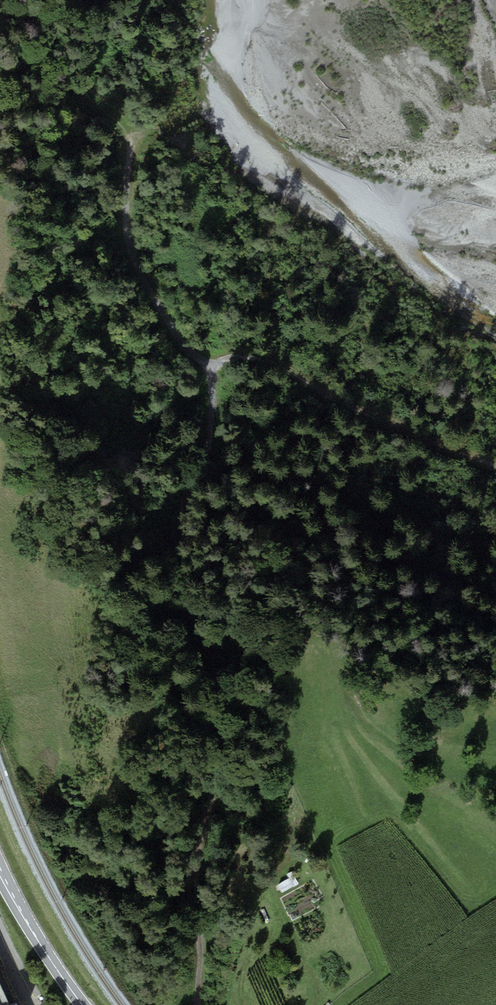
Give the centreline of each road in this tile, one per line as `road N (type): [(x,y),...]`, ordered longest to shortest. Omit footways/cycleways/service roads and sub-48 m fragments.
road 1 (track): [(198,369),(208,420),(149,540),(151,601),(209,788),(196,894),(197,1004)]
road 2 (track): [(495,475),(336,407),(270,366),(198,369)]
road 3 (track): [(135,139),(122,238),(135,280),(198,369)]
road 4 (primary): [(0,863),(82,1004)]

